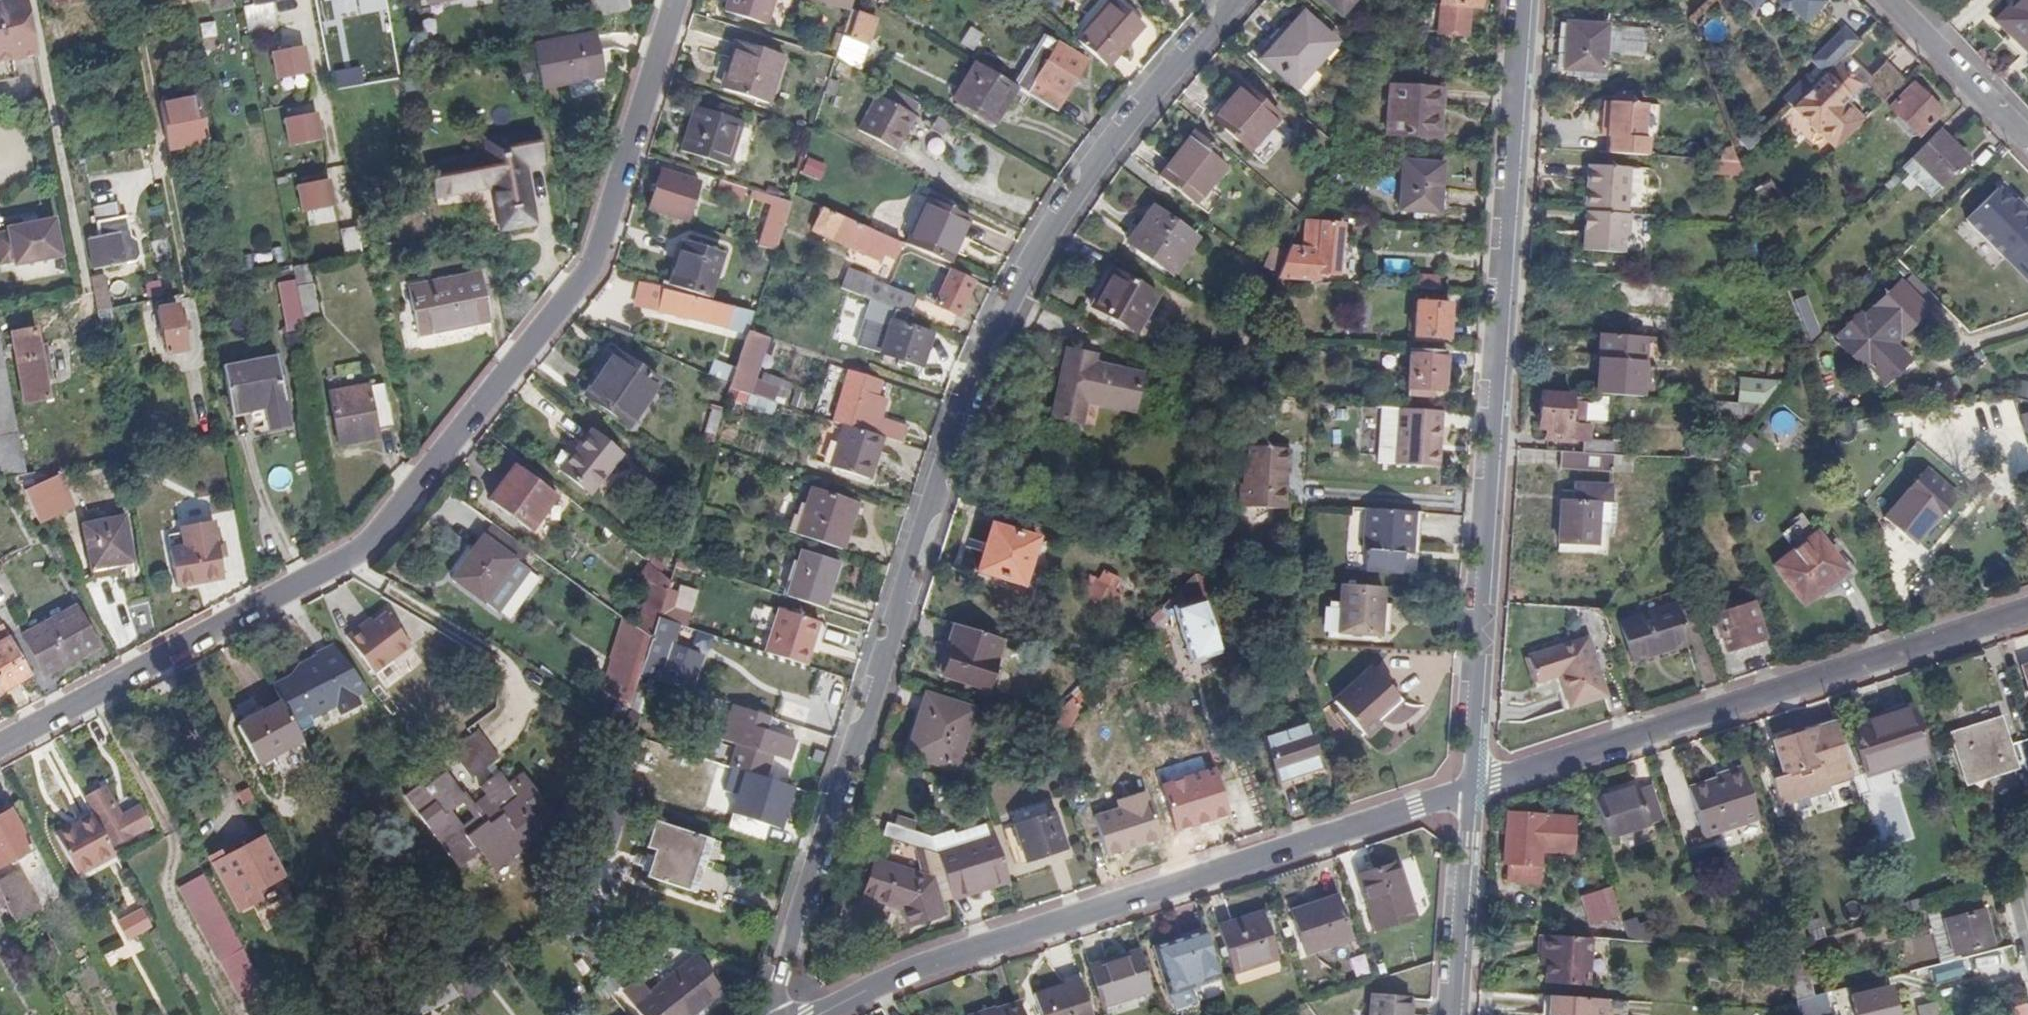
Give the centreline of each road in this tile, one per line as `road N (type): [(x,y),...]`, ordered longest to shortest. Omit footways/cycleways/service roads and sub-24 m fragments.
road 1 (tertiary): [(1235,0),(1076,200),(1004,321),(919,549),(771,1014)]
road 2 (residential): [(0,748),(367,551),(593,266),(676,0)]
road 3 (tertiary): [(1470,789),(1525,0)]
road 4 (residential): [(821,1014),(919,967),(1470,789)]
road 5 (residential): [(1470,789),(2027,609)]
road 6 (tertiary): [(1454,1014),(1470,789)]
road 7 (residential): [(1886,0),(2027,143)]

